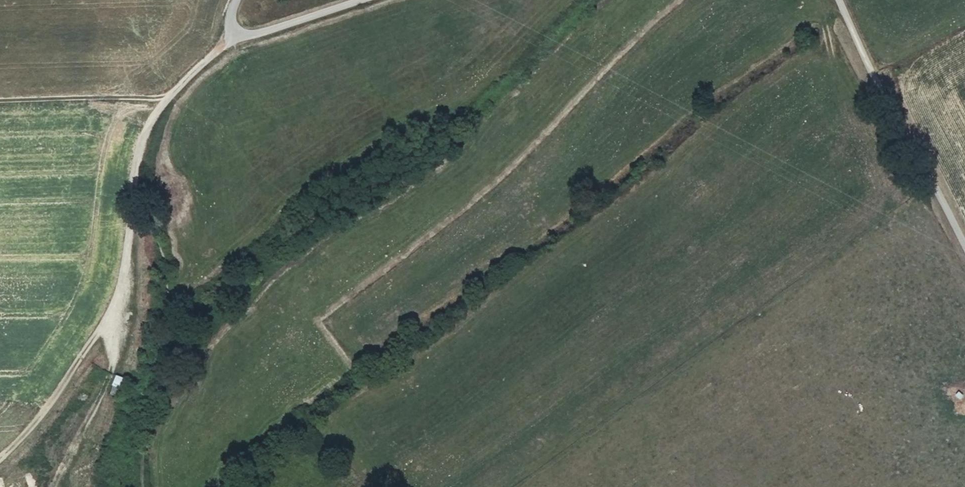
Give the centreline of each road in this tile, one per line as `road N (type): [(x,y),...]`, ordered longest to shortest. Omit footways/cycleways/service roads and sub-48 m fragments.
road 1 (track): [(0,454),(50,394),(106,307),(134,177)]
road 2 (unclassified): [(964,244),(838,0)]
road 3 (track): [(134,177),(155,110),(191,67),(237,38)]
road 4 (unclassified): [(353,0),(237,38),(237,0)]

